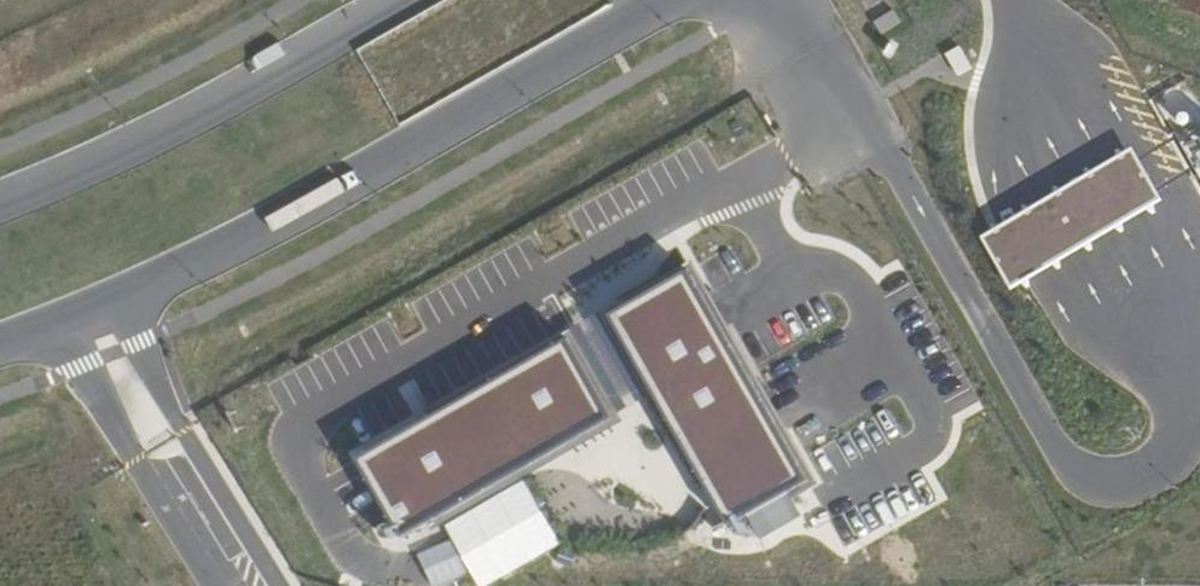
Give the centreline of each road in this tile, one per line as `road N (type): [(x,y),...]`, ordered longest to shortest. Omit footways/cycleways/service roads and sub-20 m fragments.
road 1 (unclassified): [(0,345),(87,316),(257,228),(671,0)]
road 2 (unclassified): [(397,0),(143,141),(0,197)]

